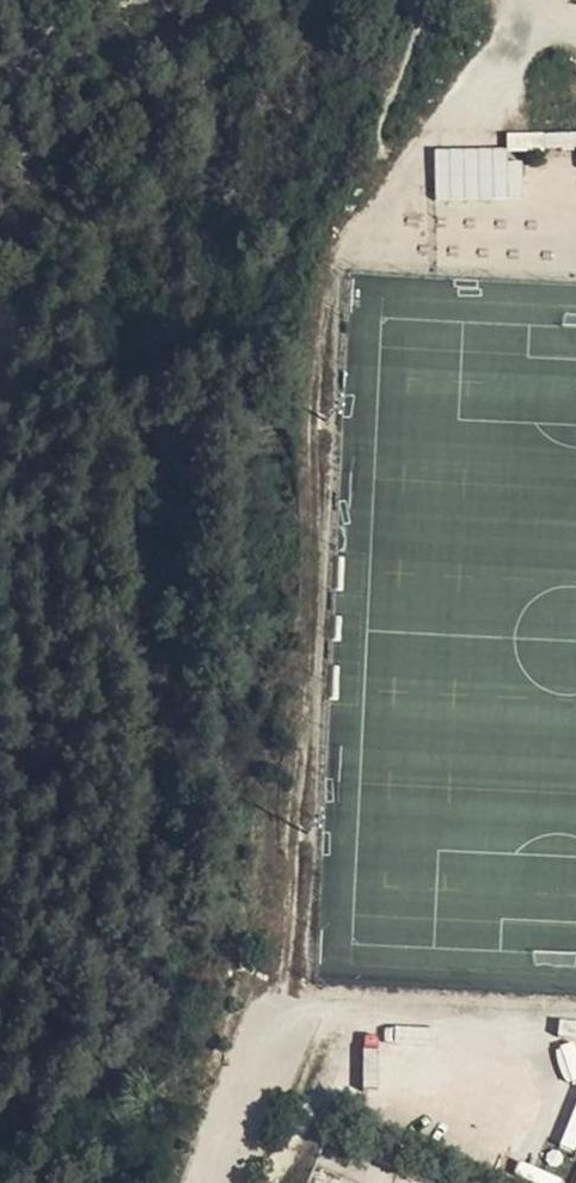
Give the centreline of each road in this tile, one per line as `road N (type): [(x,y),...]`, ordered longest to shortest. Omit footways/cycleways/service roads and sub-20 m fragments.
road 1 (track): [(309,1006),(342,276),(419,0)]

